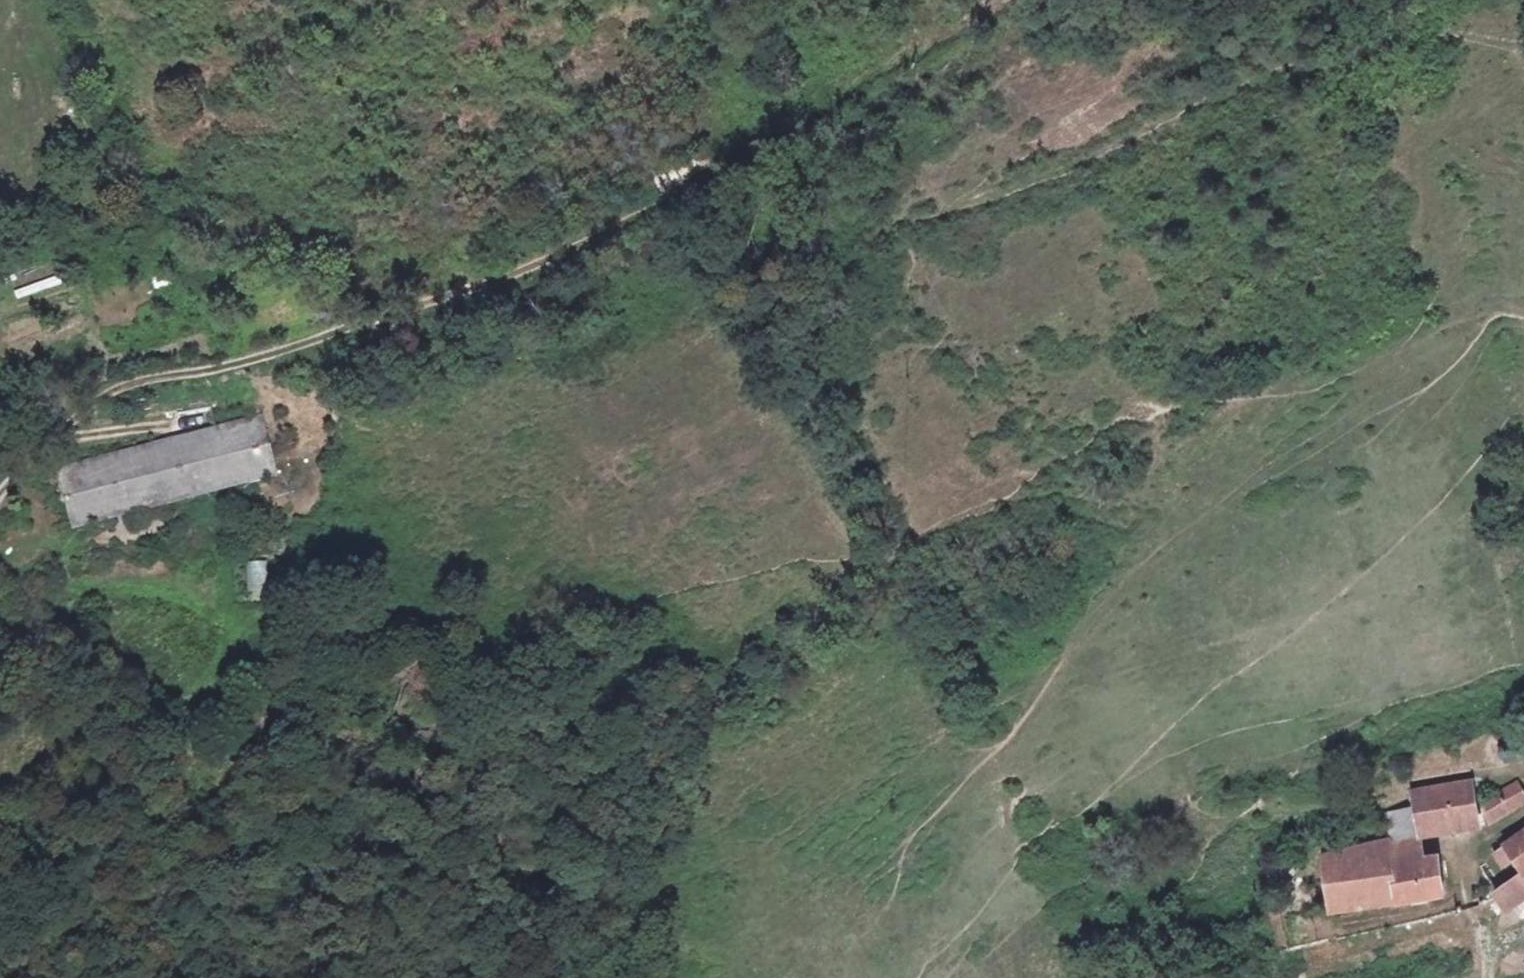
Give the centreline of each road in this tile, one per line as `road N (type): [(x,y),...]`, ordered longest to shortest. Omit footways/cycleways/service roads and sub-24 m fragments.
road 1 (track): [(0,472),(111,387),(459,305),(875,74)]

